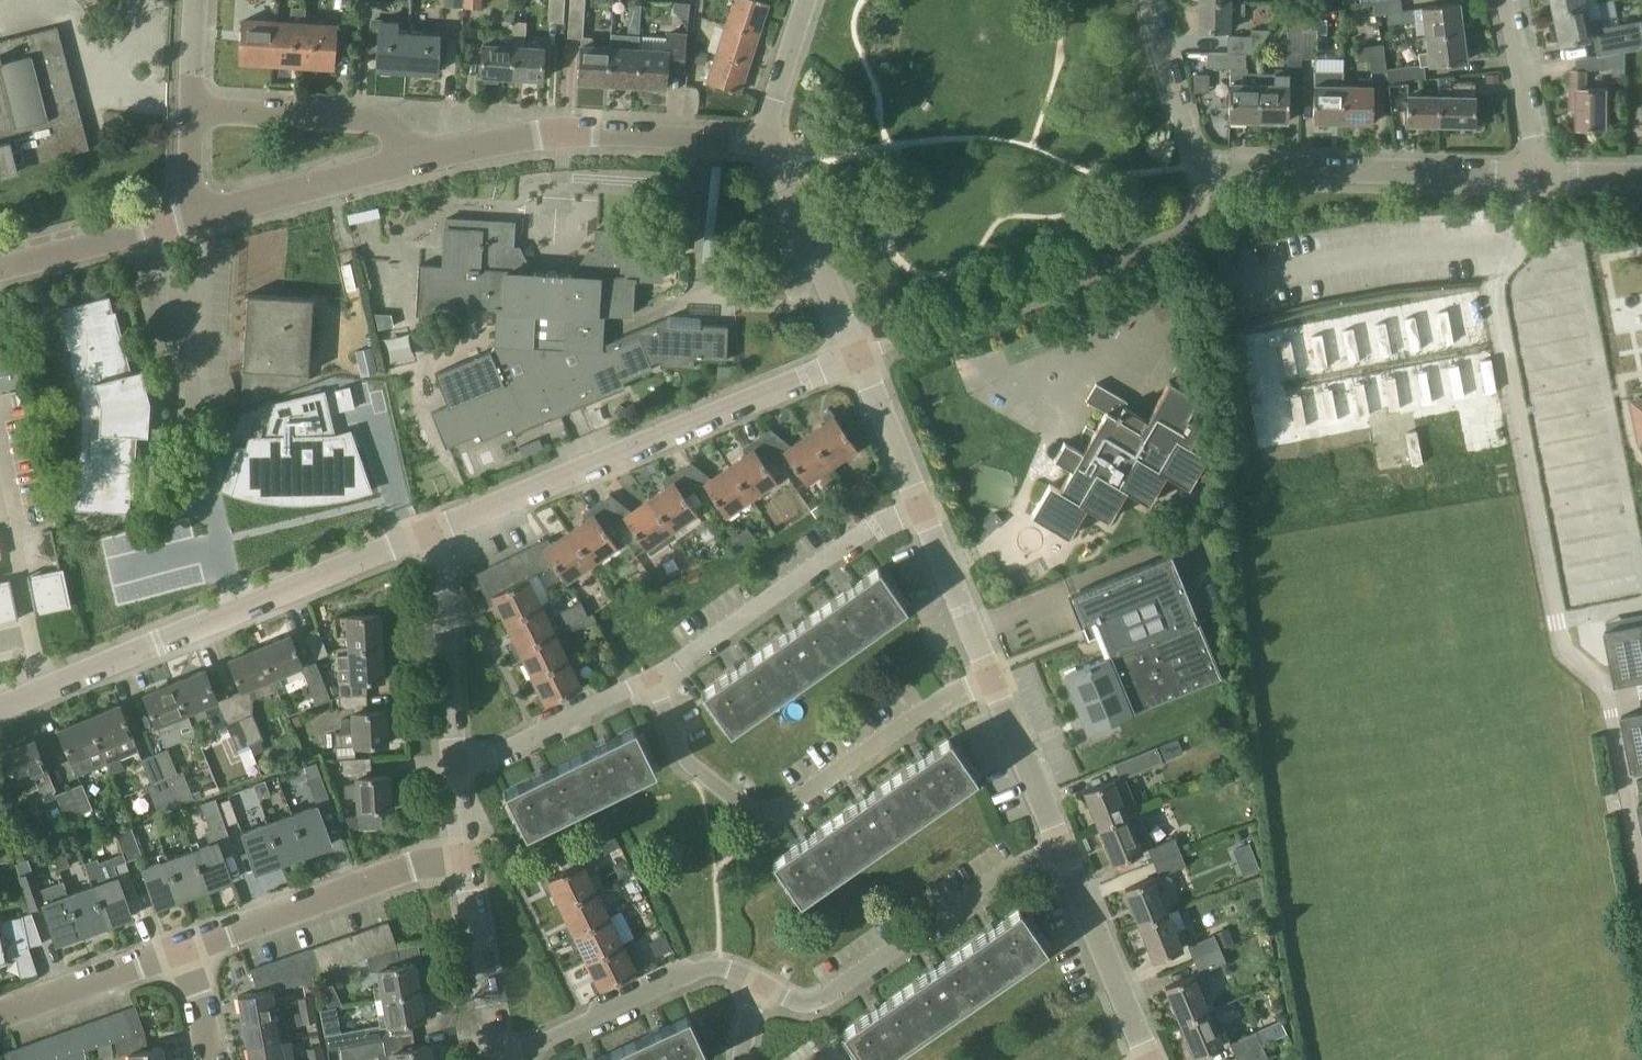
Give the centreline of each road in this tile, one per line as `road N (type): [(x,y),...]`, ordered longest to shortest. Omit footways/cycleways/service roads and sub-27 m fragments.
road 1 (residential): [(1546,177),(1190,170),(1147,0)]
road 2 (residential): [(430,533),(862,353)]
road 3 (residential): [(0,710),(430,533)]
road 4 (residential): [(644,684),(701,775),(737,802),(780,808),(991,673)]
road 5 (residential): [(415,158),(531,134),(777,140)]
road 6 (residential): [(764,983),(805,1003),(827,999),(1059,850)]
road 7 (residential): [(644,684),(924,503)]
road 8 (residential): [(190,948),(412,866),(466,856)]
road 9 (residential): [(500,1059),(695,971),(719,965),(764,983)]
road 10 (residential): [(451,772),(443,589),(430,533)]
road 11 (residential): [(415,158),(398,129),(348,112),(196,103)]
road 12 (residential): [(862,353),(777,140)]
road 13 (residential): [(194,218),(415,158)]
road 14 (residential): [(1151,1059),(1059,850)]
road 15 (residential): [(451,772),(644,684)]
road 16 (residential): [(497,1059),(466,856)]
road 17 (residential): [(0,1016),(190,948)]
road 18 (residential): [(0,269),(194,218)]
road 19 (residential): [(1059,850),(991,673)]
road 20 (residential): [(991,673),(924,503)]
road 21 (residential): [(1546,177),(1507,0)]
road 22 (residential): [(924,503),(862,353)]
road 23 (residential): [(777,140),(814,0)]

